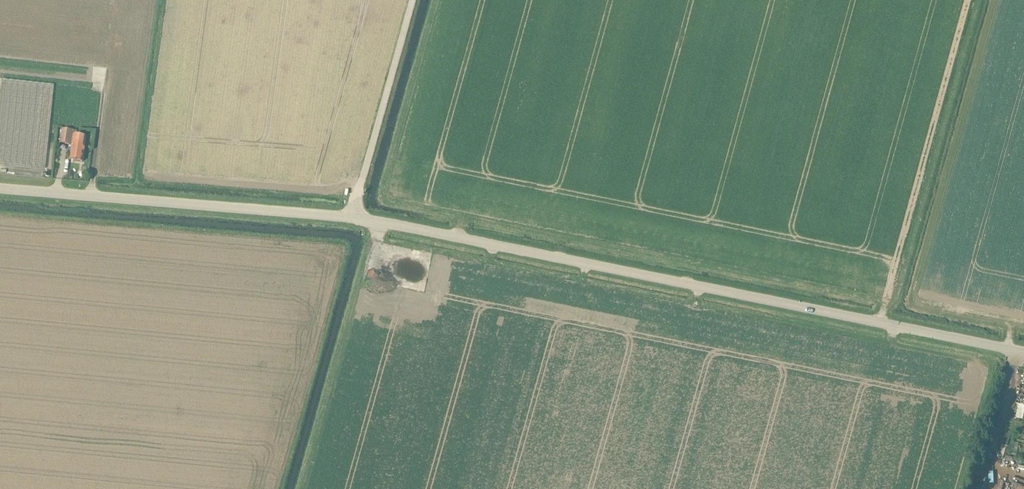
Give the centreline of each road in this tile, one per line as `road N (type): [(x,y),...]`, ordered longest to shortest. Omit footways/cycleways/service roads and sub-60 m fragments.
road 1 (unclassified): [(1023,353),(381,223),(0,189)]

